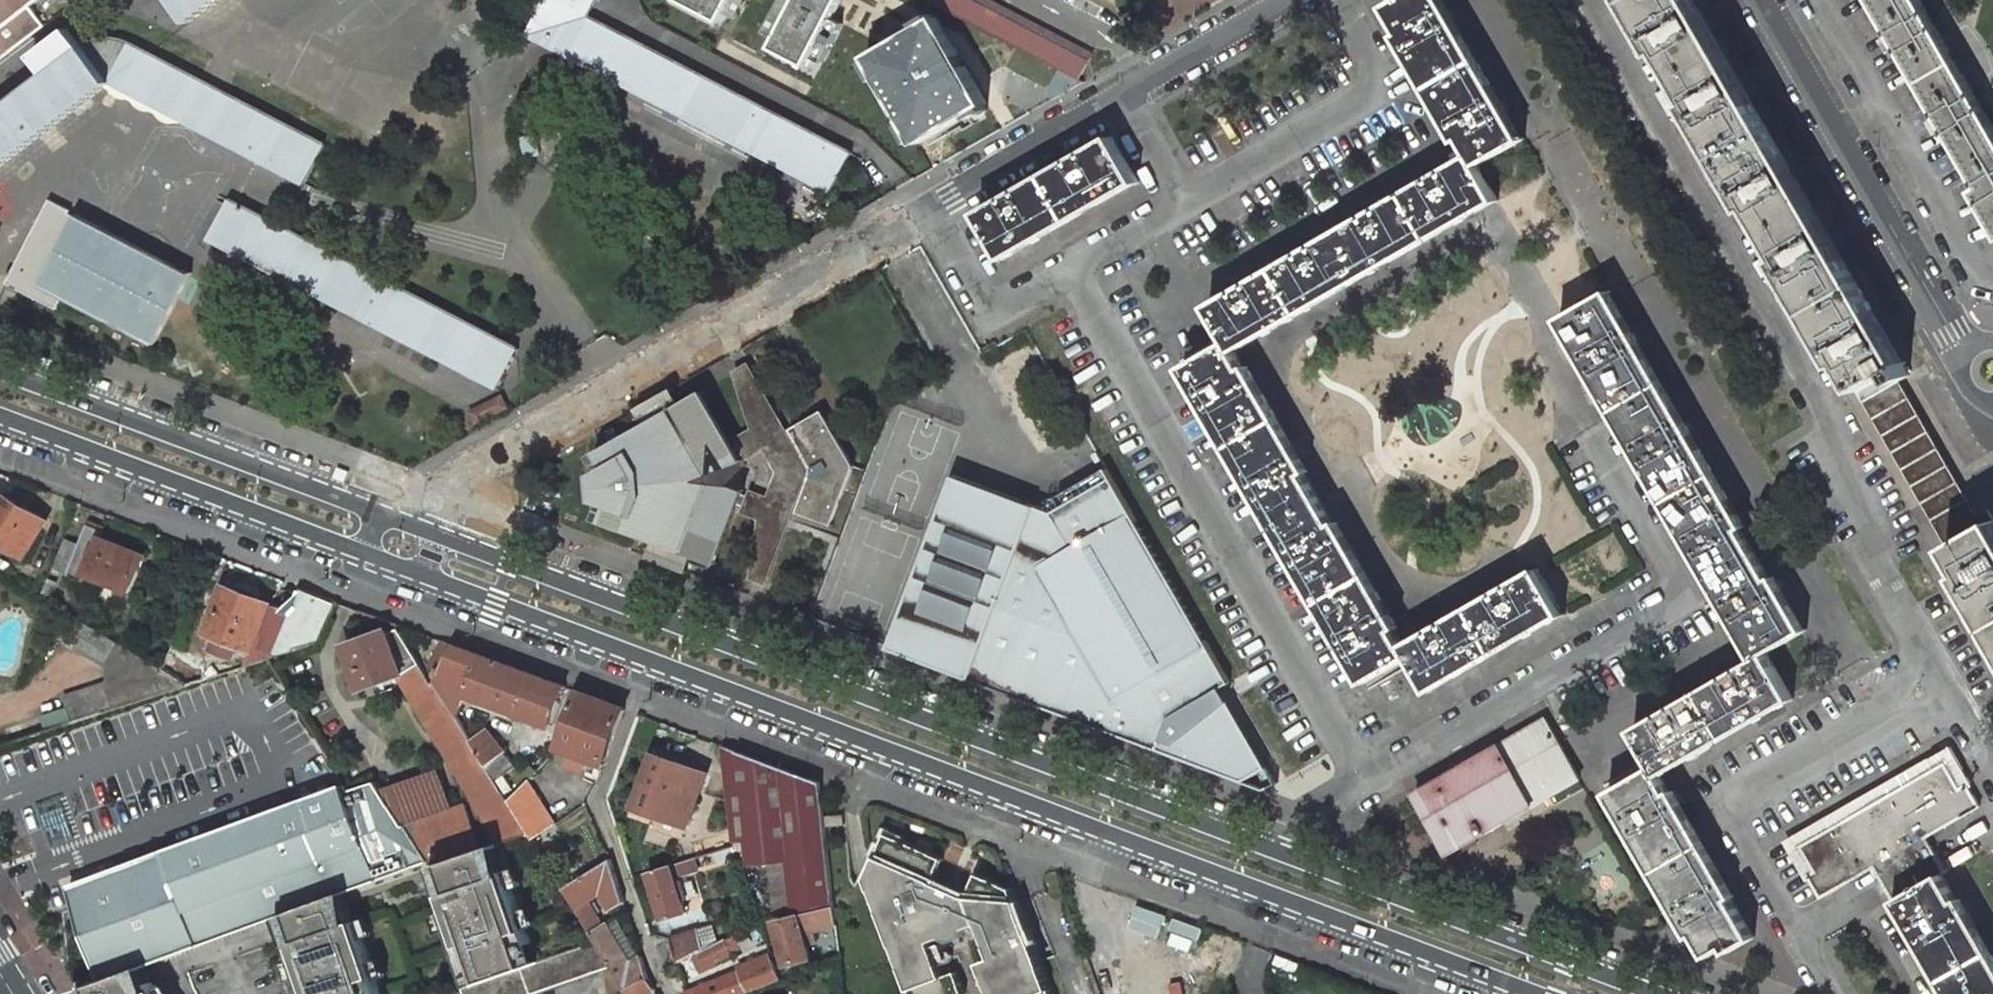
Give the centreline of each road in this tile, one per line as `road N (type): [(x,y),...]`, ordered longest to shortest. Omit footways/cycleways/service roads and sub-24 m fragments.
road 1 (tertiary): [(1272,847),(389,514)]
road 2 (tertiary): [(652,660),(1531,993)]
road 3 (residential): [(1365,778),(1069,271)]
road 4 (residential): [(1365,778),(1685,605),(1590,436)]
road 5 (tertiary): [(1661,993),(1272,847)]
road 6 (tertiary): [(389,514),(0,370)]
road 7 (unclassified): [(1760,0),(1969,354)]
road 8 (tertiary): [(0,416),(375,557)]
road 9 (residential): [(1182,204),(1375,86),(1374,59),(1340,0)]
road 10 (residential): [(652,660),(608,796),(656,954)]
road 11 (tertiary): [(375,557),(652,660)]
road 12 (residential): [(929,210),(1119,96)]
road 13 (residential): [(929,210),(993,306),(1069,271)]
road 14 (residential): [(1141,83),(1286,0)]
road 15 (residential): [(1037,0),(1116,42),(1141,83)]
road 16 (residential): [(1069,271),(1182,204)]
road 17 (residential): [(1119,96),(1182,204)]
road 18 (residential): [(1272,847),(1283,820),(1365,778)]

